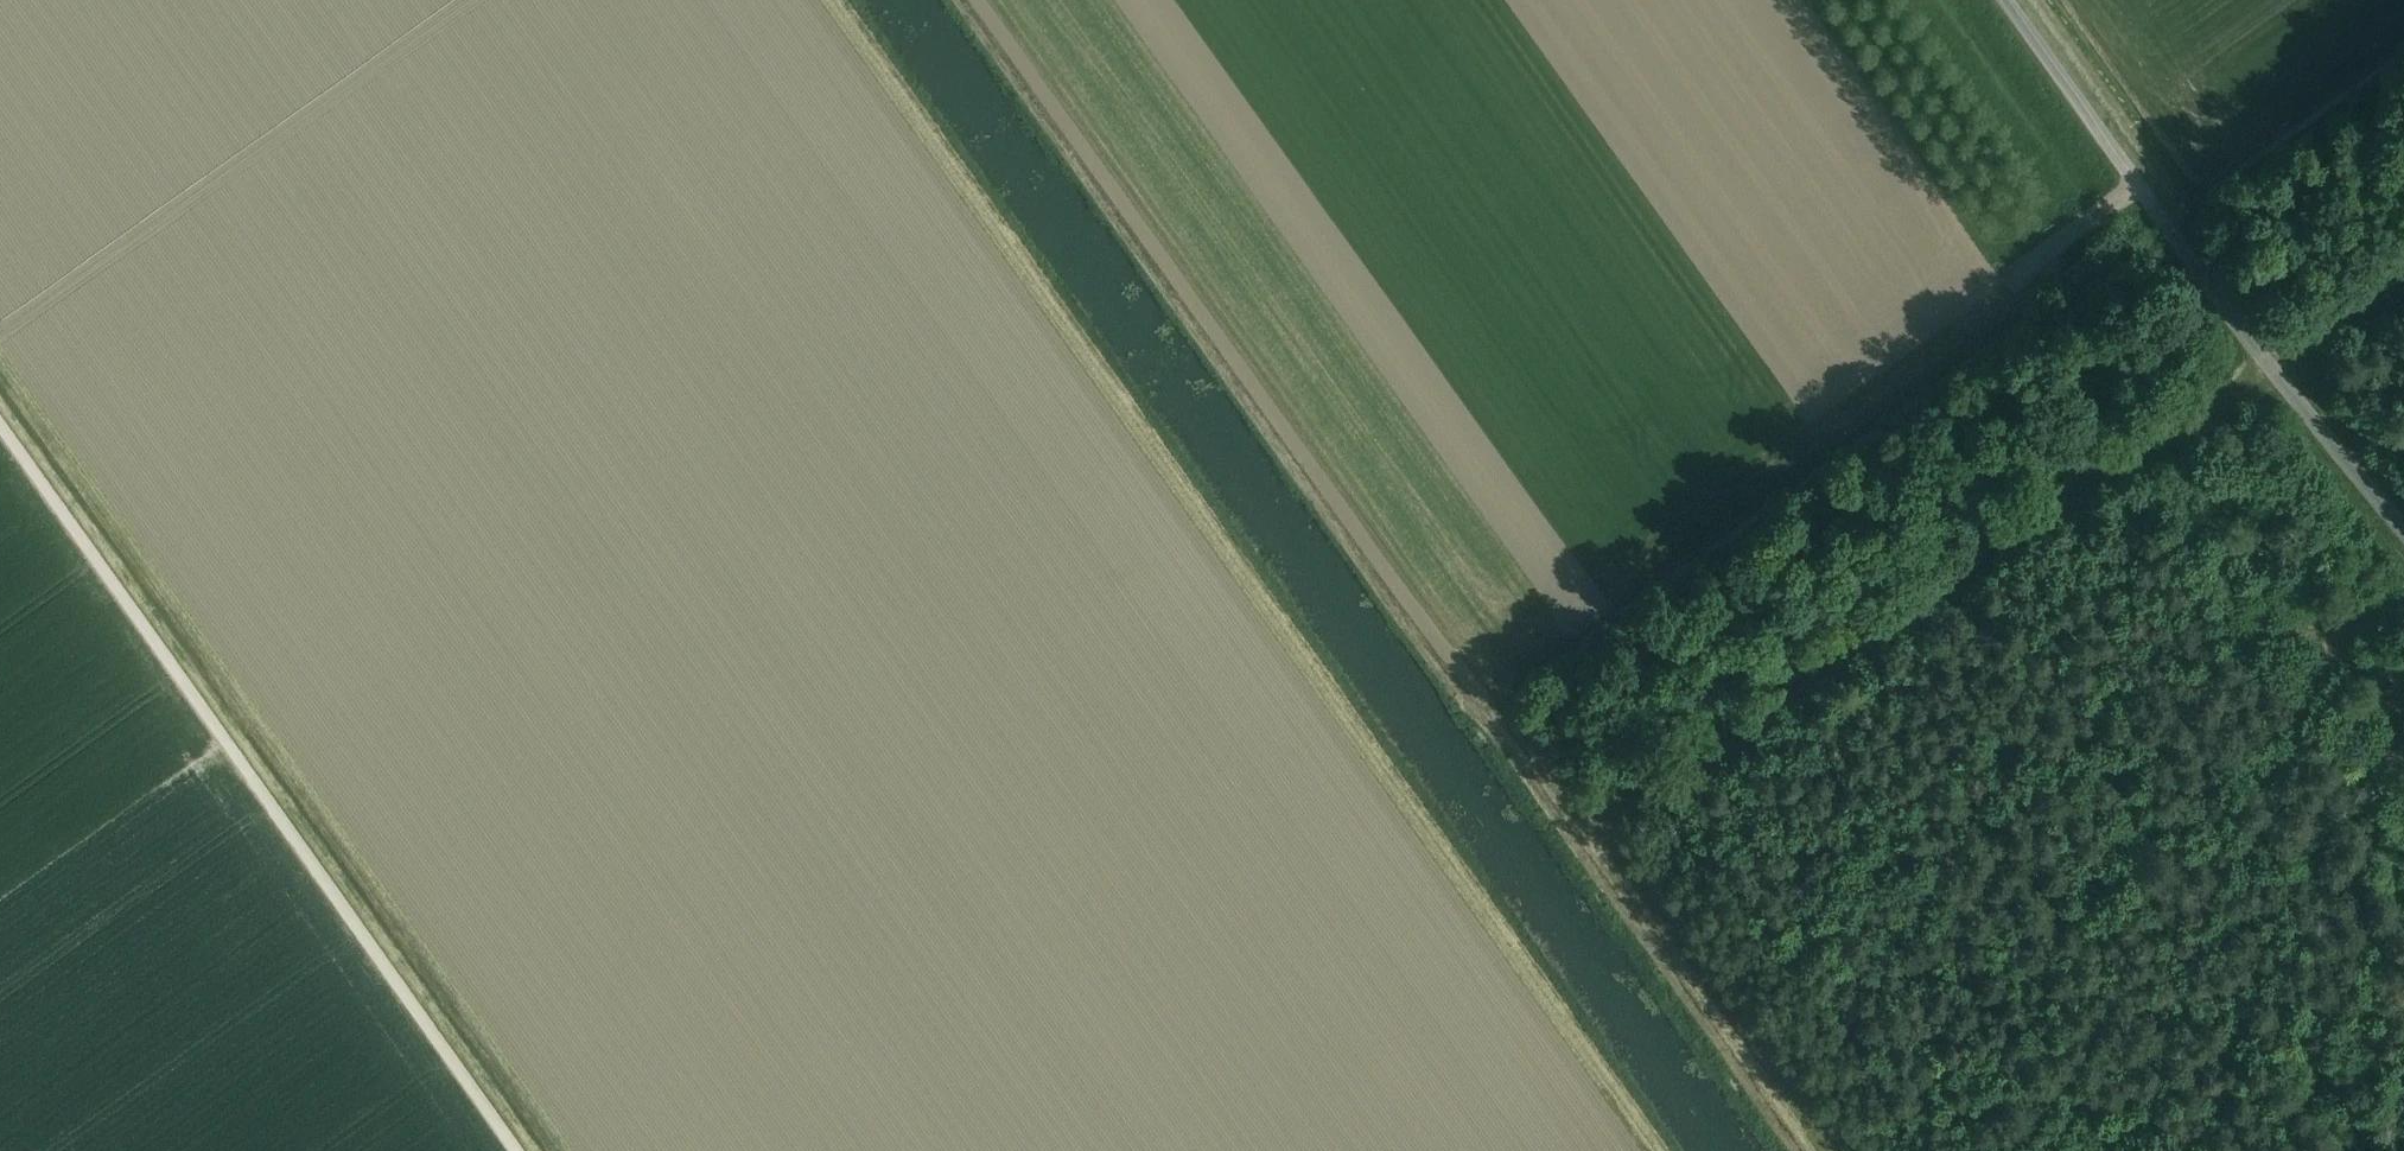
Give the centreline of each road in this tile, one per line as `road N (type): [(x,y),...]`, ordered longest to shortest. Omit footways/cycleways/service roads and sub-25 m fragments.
road 1 (unclassified): [(2403,528),(2278,373),(2006,0)]
road 2 (track): [(2278,373),(2403,270)]

